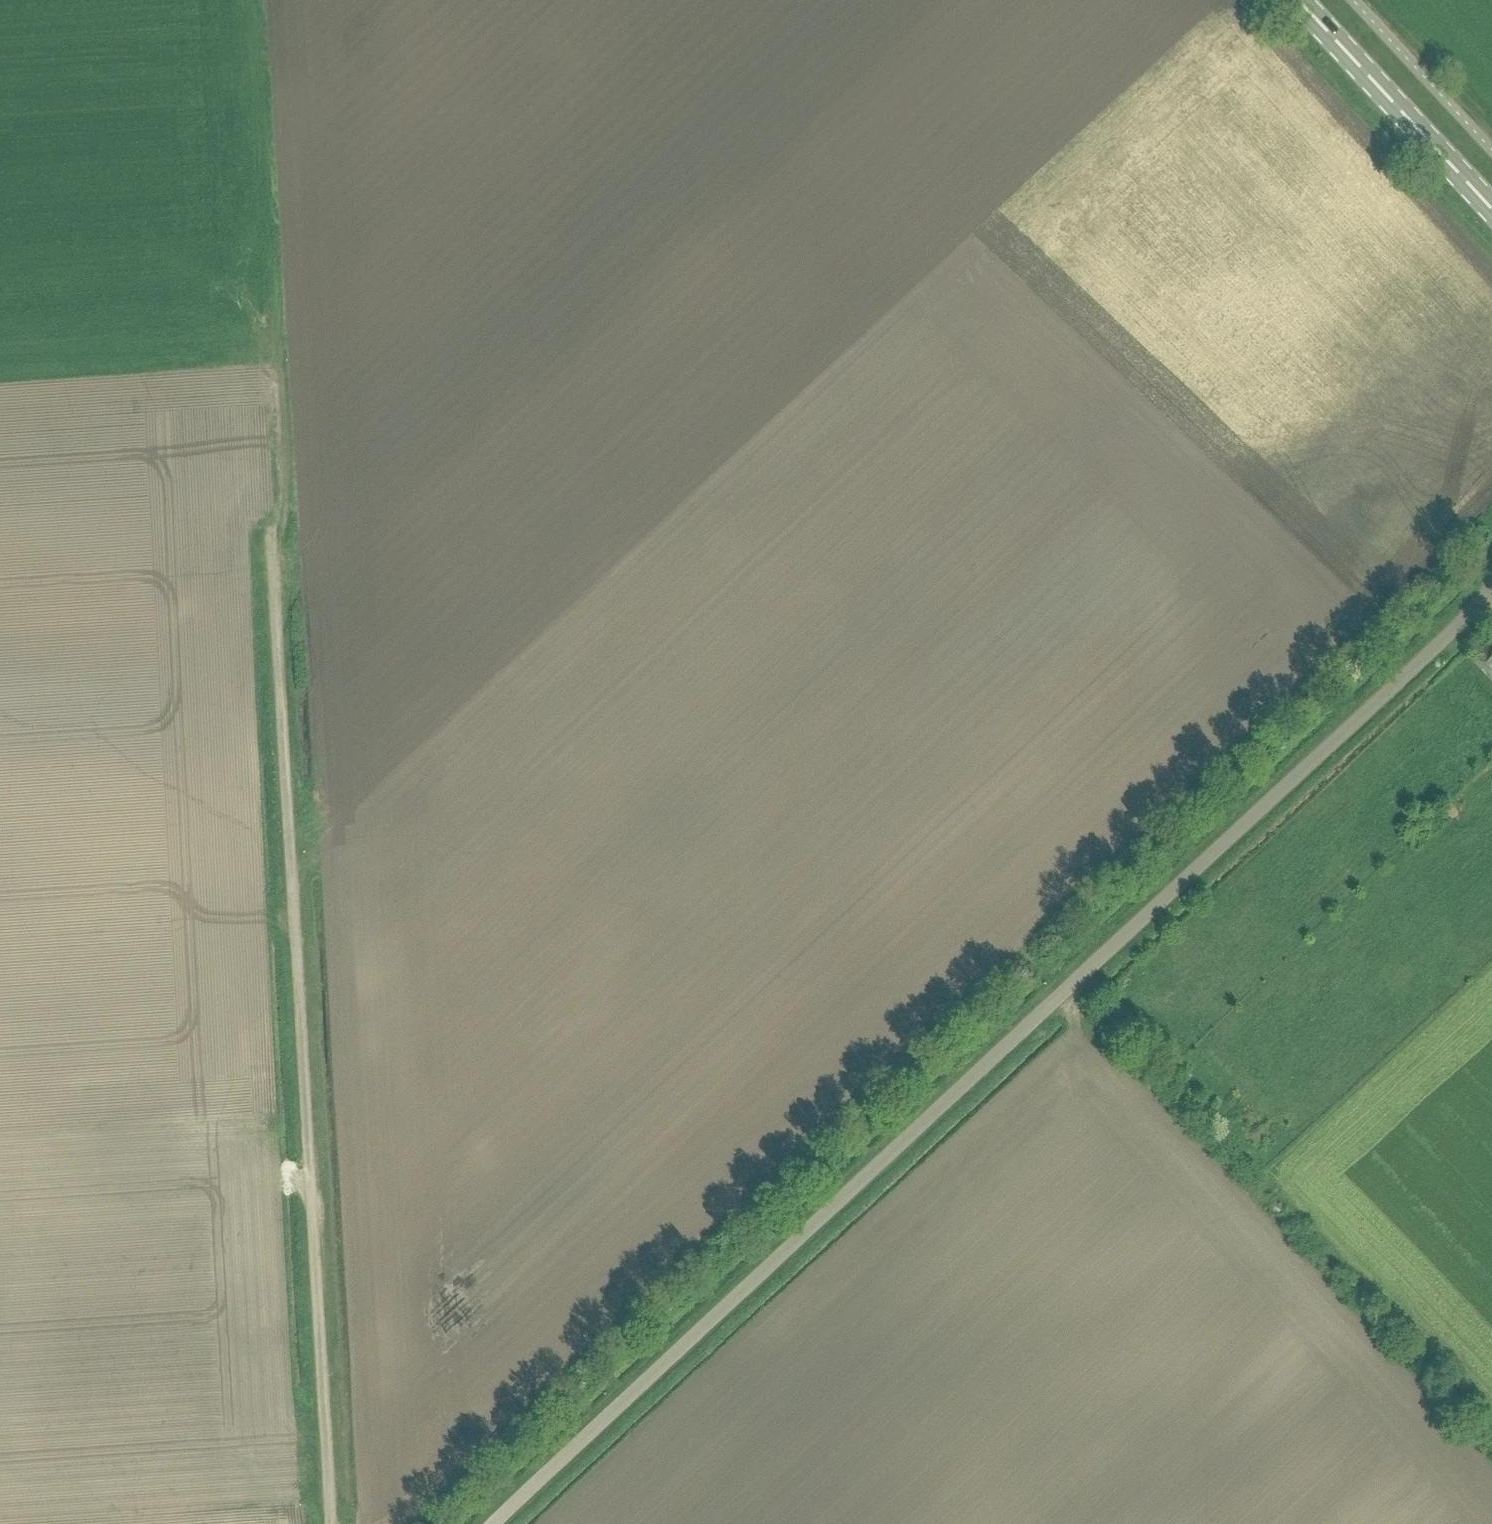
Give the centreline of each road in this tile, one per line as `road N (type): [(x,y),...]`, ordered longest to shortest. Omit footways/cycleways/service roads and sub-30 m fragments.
road 1 (unclassified): [(492,1523),(1491,588)]
road 2 (track): [(332,1523),(273,535)]
road 3 (secondary): [(1491,212),(1295,0)]

